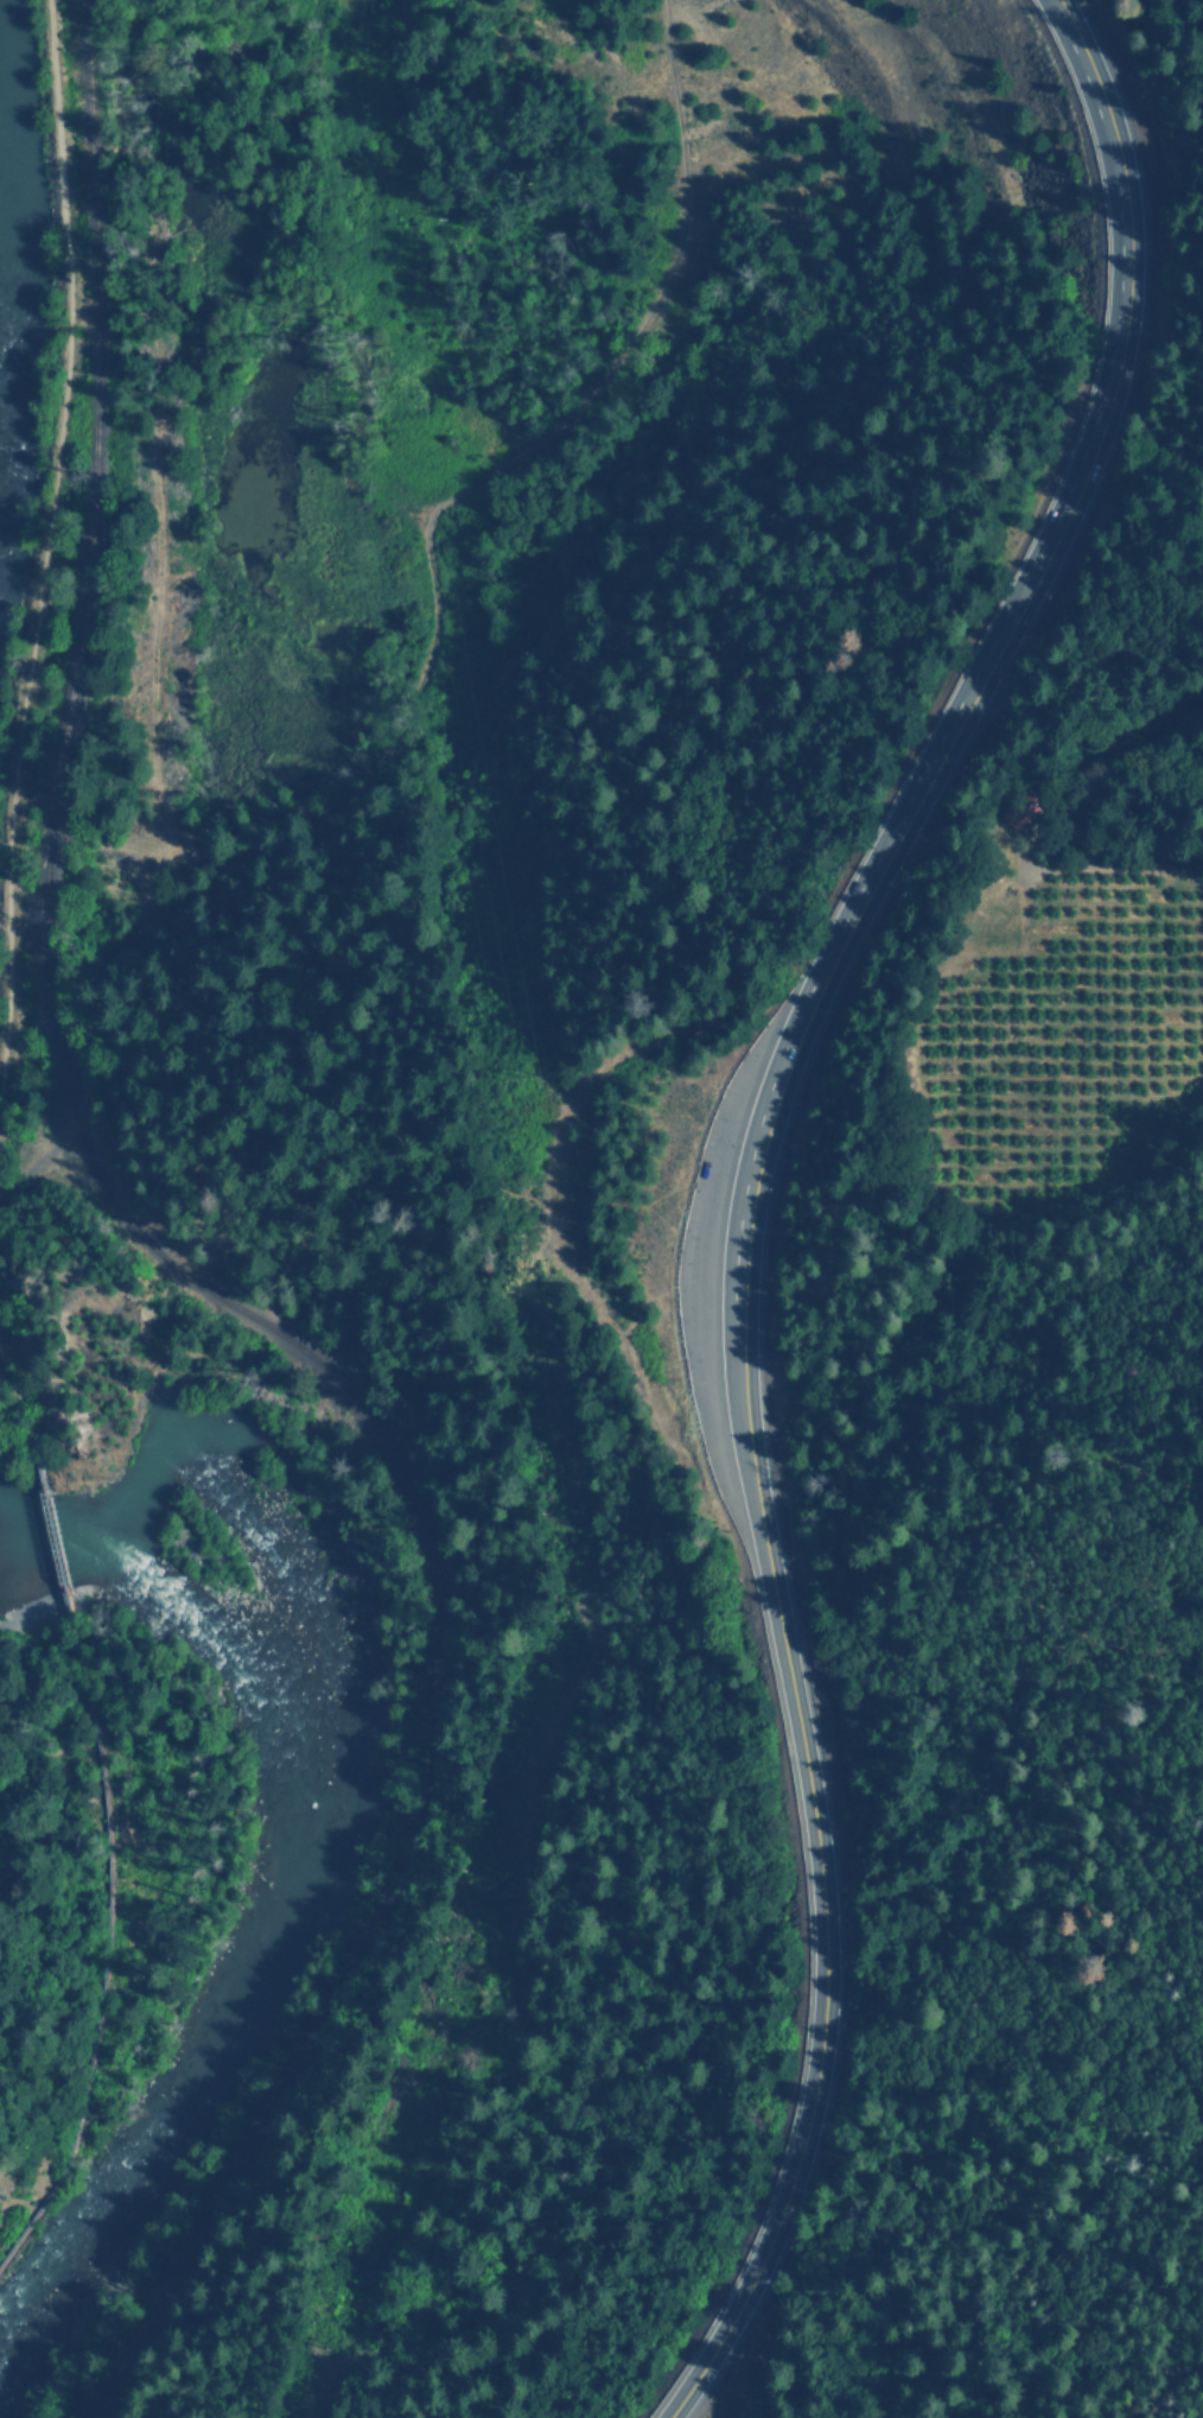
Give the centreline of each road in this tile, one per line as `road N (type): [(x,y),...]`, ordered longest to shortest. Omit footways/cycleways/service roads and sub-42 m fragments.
road 1 (primary): [(670,2417),(738,2305),(791,2181),(822,2006),(820,1866),(744,1432),(738,1282)]
road 2 (primary): [(738,1282),(760,1138),(826,965),(1057,529)]
road 3 (primary): [(1057,529),(1103,406),(1126,245),(1101,94),(1058,0)]

